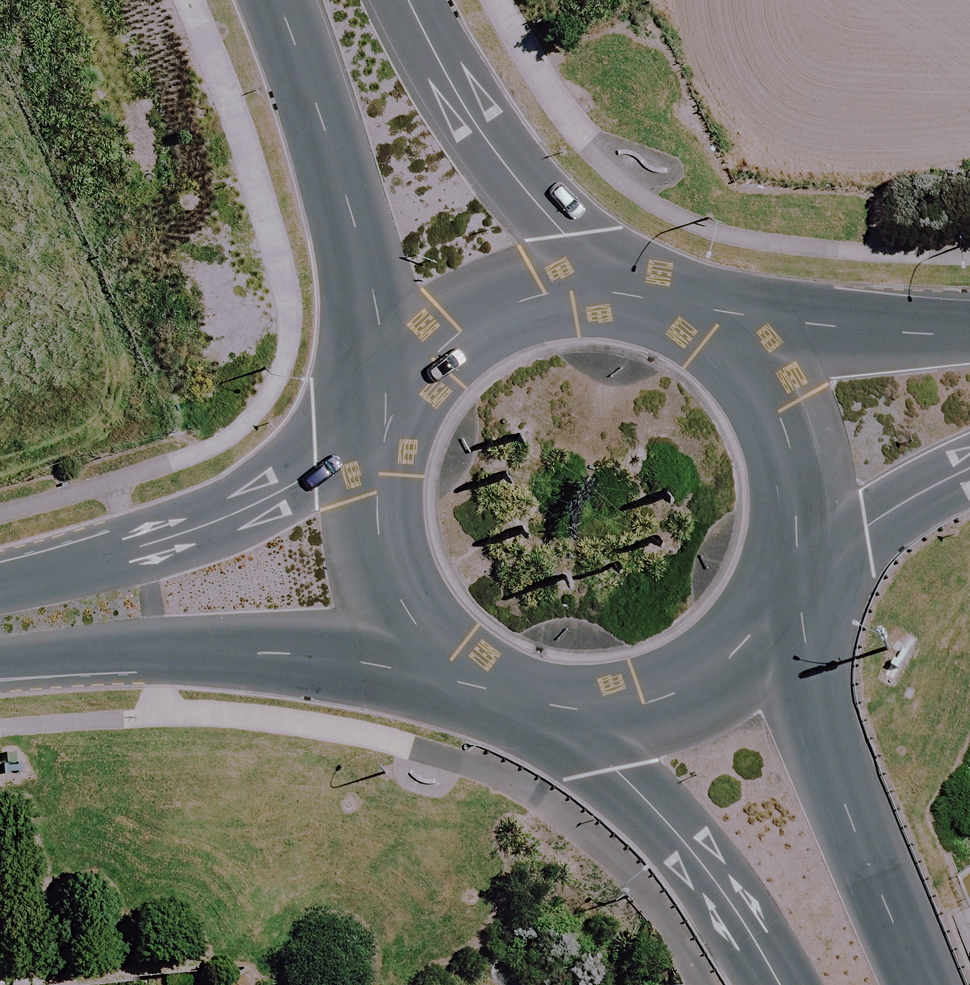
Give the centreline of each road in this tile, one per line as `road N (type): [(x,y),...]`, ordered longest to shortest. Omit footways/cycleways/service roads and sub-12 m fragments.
road 1 (secondary): [(471,686),(326,658),(155,644),(0,660)]
road 2 (secondary): [(0,588),(135,550),(247,506),(320,469),(386,408)]
road 3 (secondary): [(395,390),(325,121),(278,0)]
road 4 (secondary): [(758,607),(912,984)]
road 5 (secondary): [(407,0),(441,72),(558,235),(621,297)]
road 6 (secondary): [(776,984),(694,849),(549,711)]
road 7 (secondary): [(471,686),(421,646),(384,594),(366,533),(366,469),(386,408)]
road 8 (secondary): [(395,390),(438,342),(493,308),(556,292),(621,297)]
road 9 (secondary): [(716,345),(969,334)]
road 10 (secondary): [(758,607),(720,656),(669,691),(610,710),(549,711)]
road 11 (secondary): [(716,345),(754,390),(778,443),(786,501),(778,559)]
road 12 (secondary): [(969,469),(778,559)]

